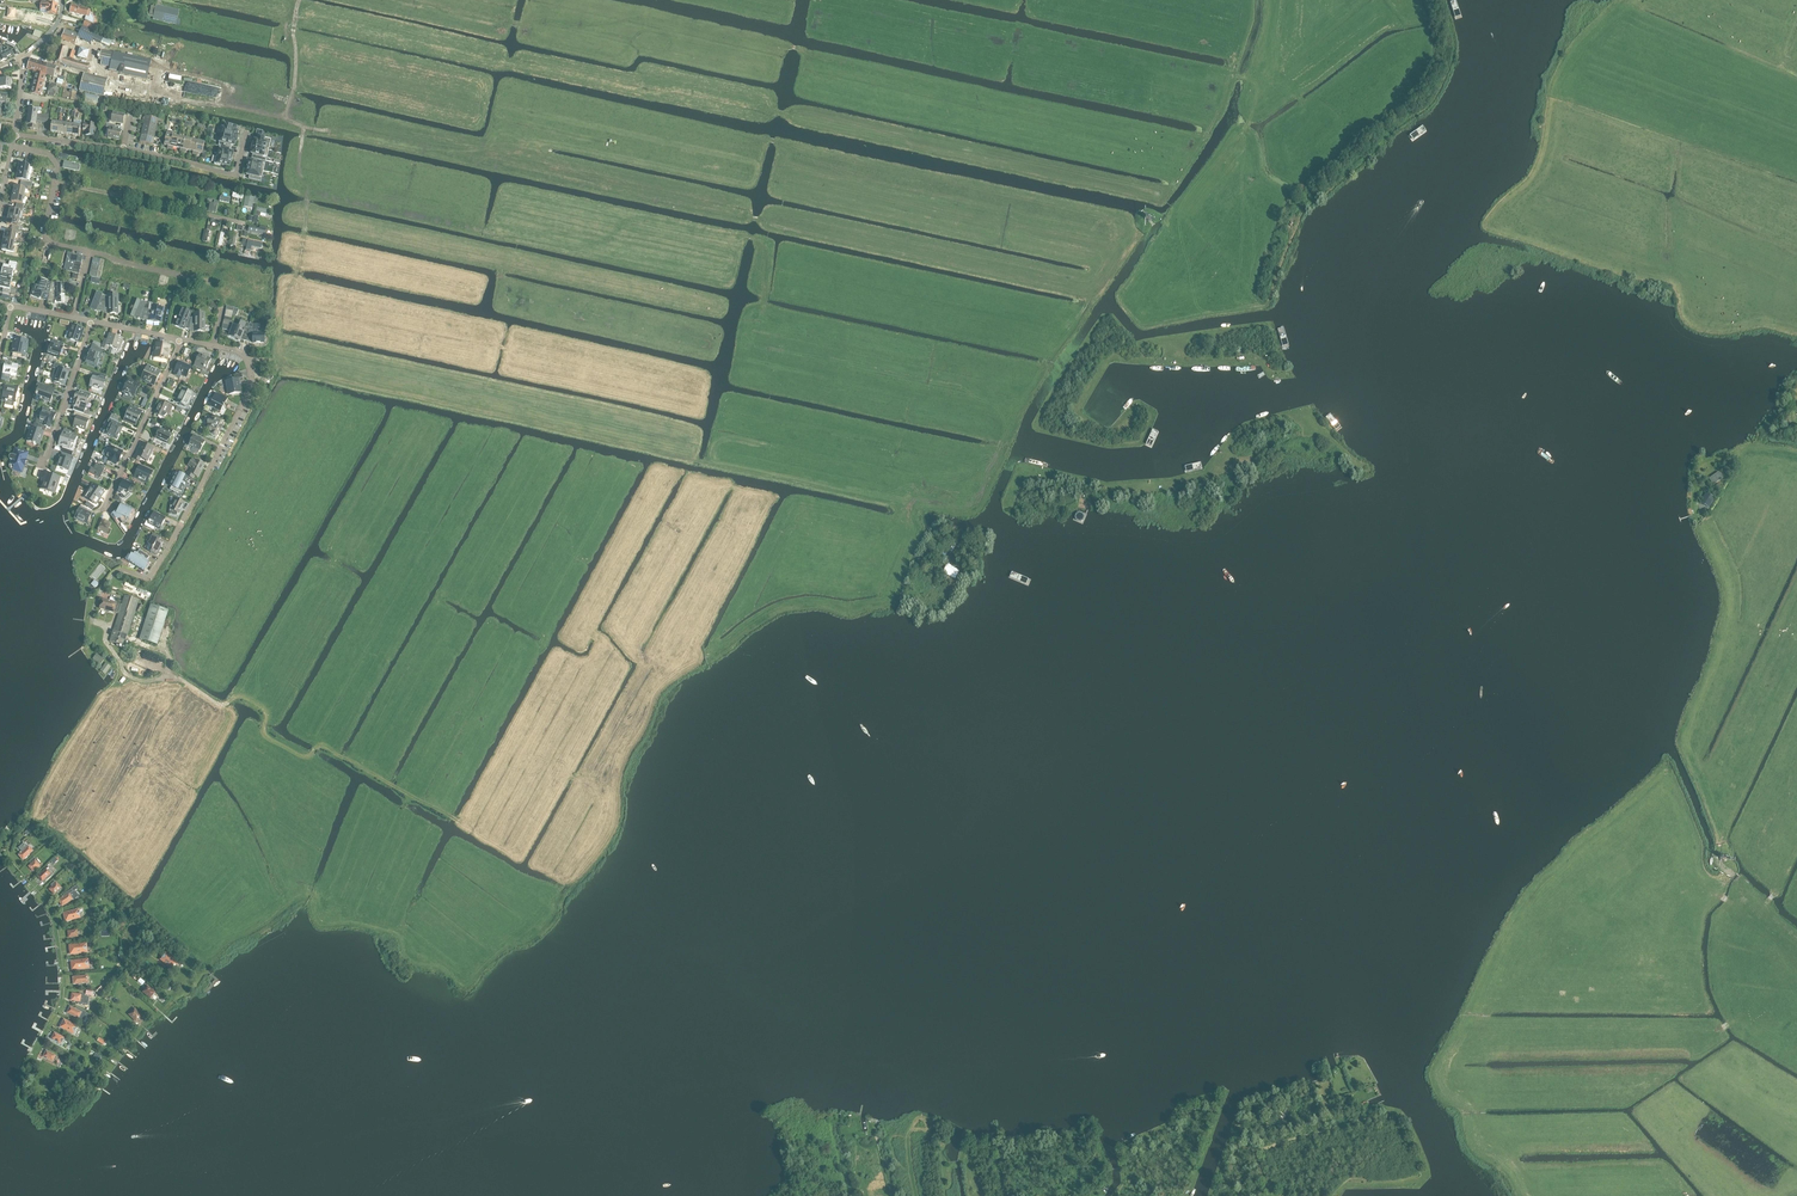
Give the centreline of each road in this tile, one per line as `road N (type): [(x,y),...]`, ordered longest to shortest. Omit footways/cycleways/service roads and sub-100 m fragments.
road 1 (track): [(511,851),(326,748),(304,757),(268,738),(265,712),(239,696),(219,705),(173,676),(144,682),(124,674),(117,656)]
road 2 (track): [(306,363),(276,361),(307,200),(299,170),(304,127),(283,118),(296,77),(299,0)]
road 3 (residential): [(180,341),(239,353),(252,380),(153,575),(111,577)]
road 4 (track): [(99,71),(283,118)]
road 5 (residential): [(54,183),(236,221)]
road 6 (residential): [(106,507),(180,341)]
road 7 (residential): [(247,131),(233,174),(124,150)]
road 8 (residential): [(44,462),(90,322)]
road 9 (track): [(428,151),(304,127)]
road 10 (residential): [(210,282),(89,251)]

